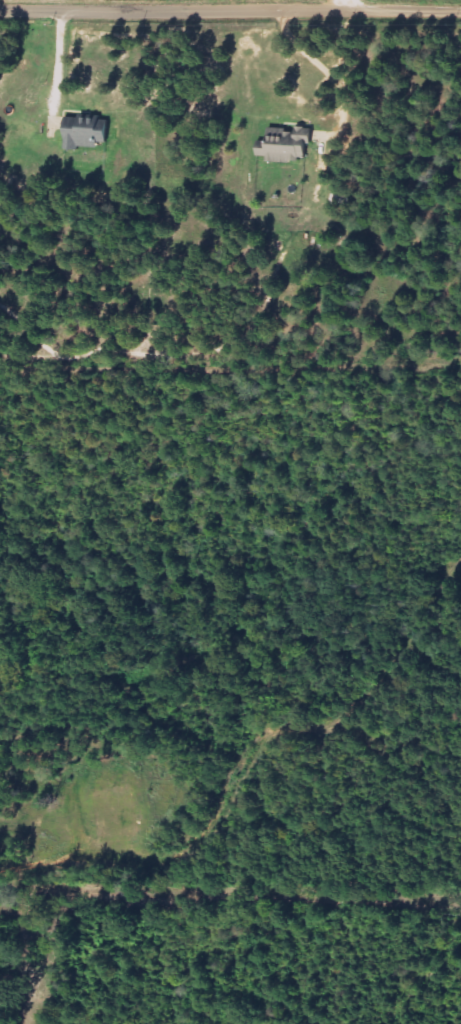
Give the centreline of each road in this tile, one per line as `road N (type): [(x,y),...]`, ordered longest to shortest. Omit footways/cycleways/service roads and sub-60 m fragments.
road 1 (residential): [(0,10),(460,13)]

